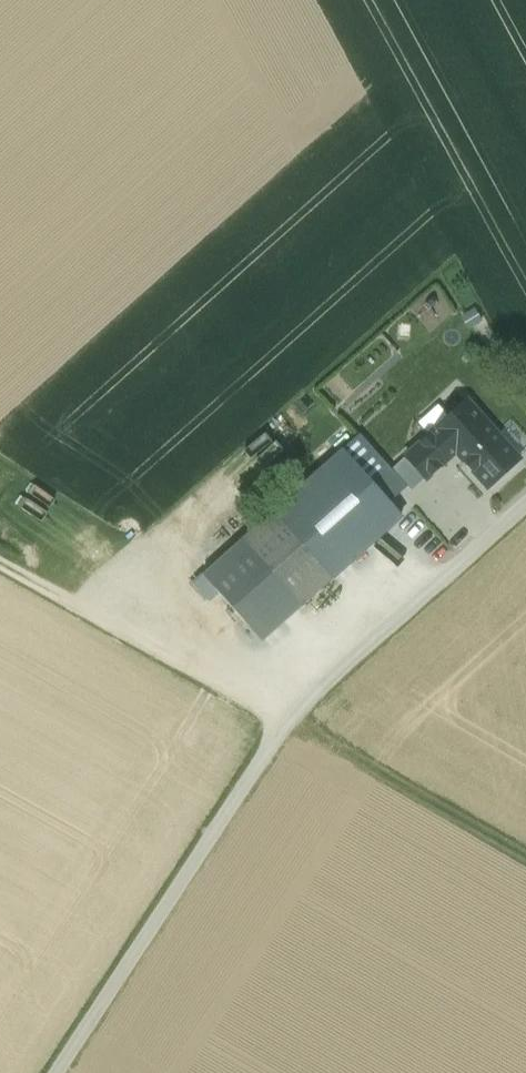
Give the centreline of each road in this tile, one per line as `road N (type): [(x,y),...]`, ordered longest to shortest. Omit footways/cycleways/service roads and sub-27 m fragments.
road 1 (residential): [(525,505),(288,721),(56,1072)]
road 2 (track): [(0,565),(288,721)]
road 3 (track): [(525,858),(288,721)]

